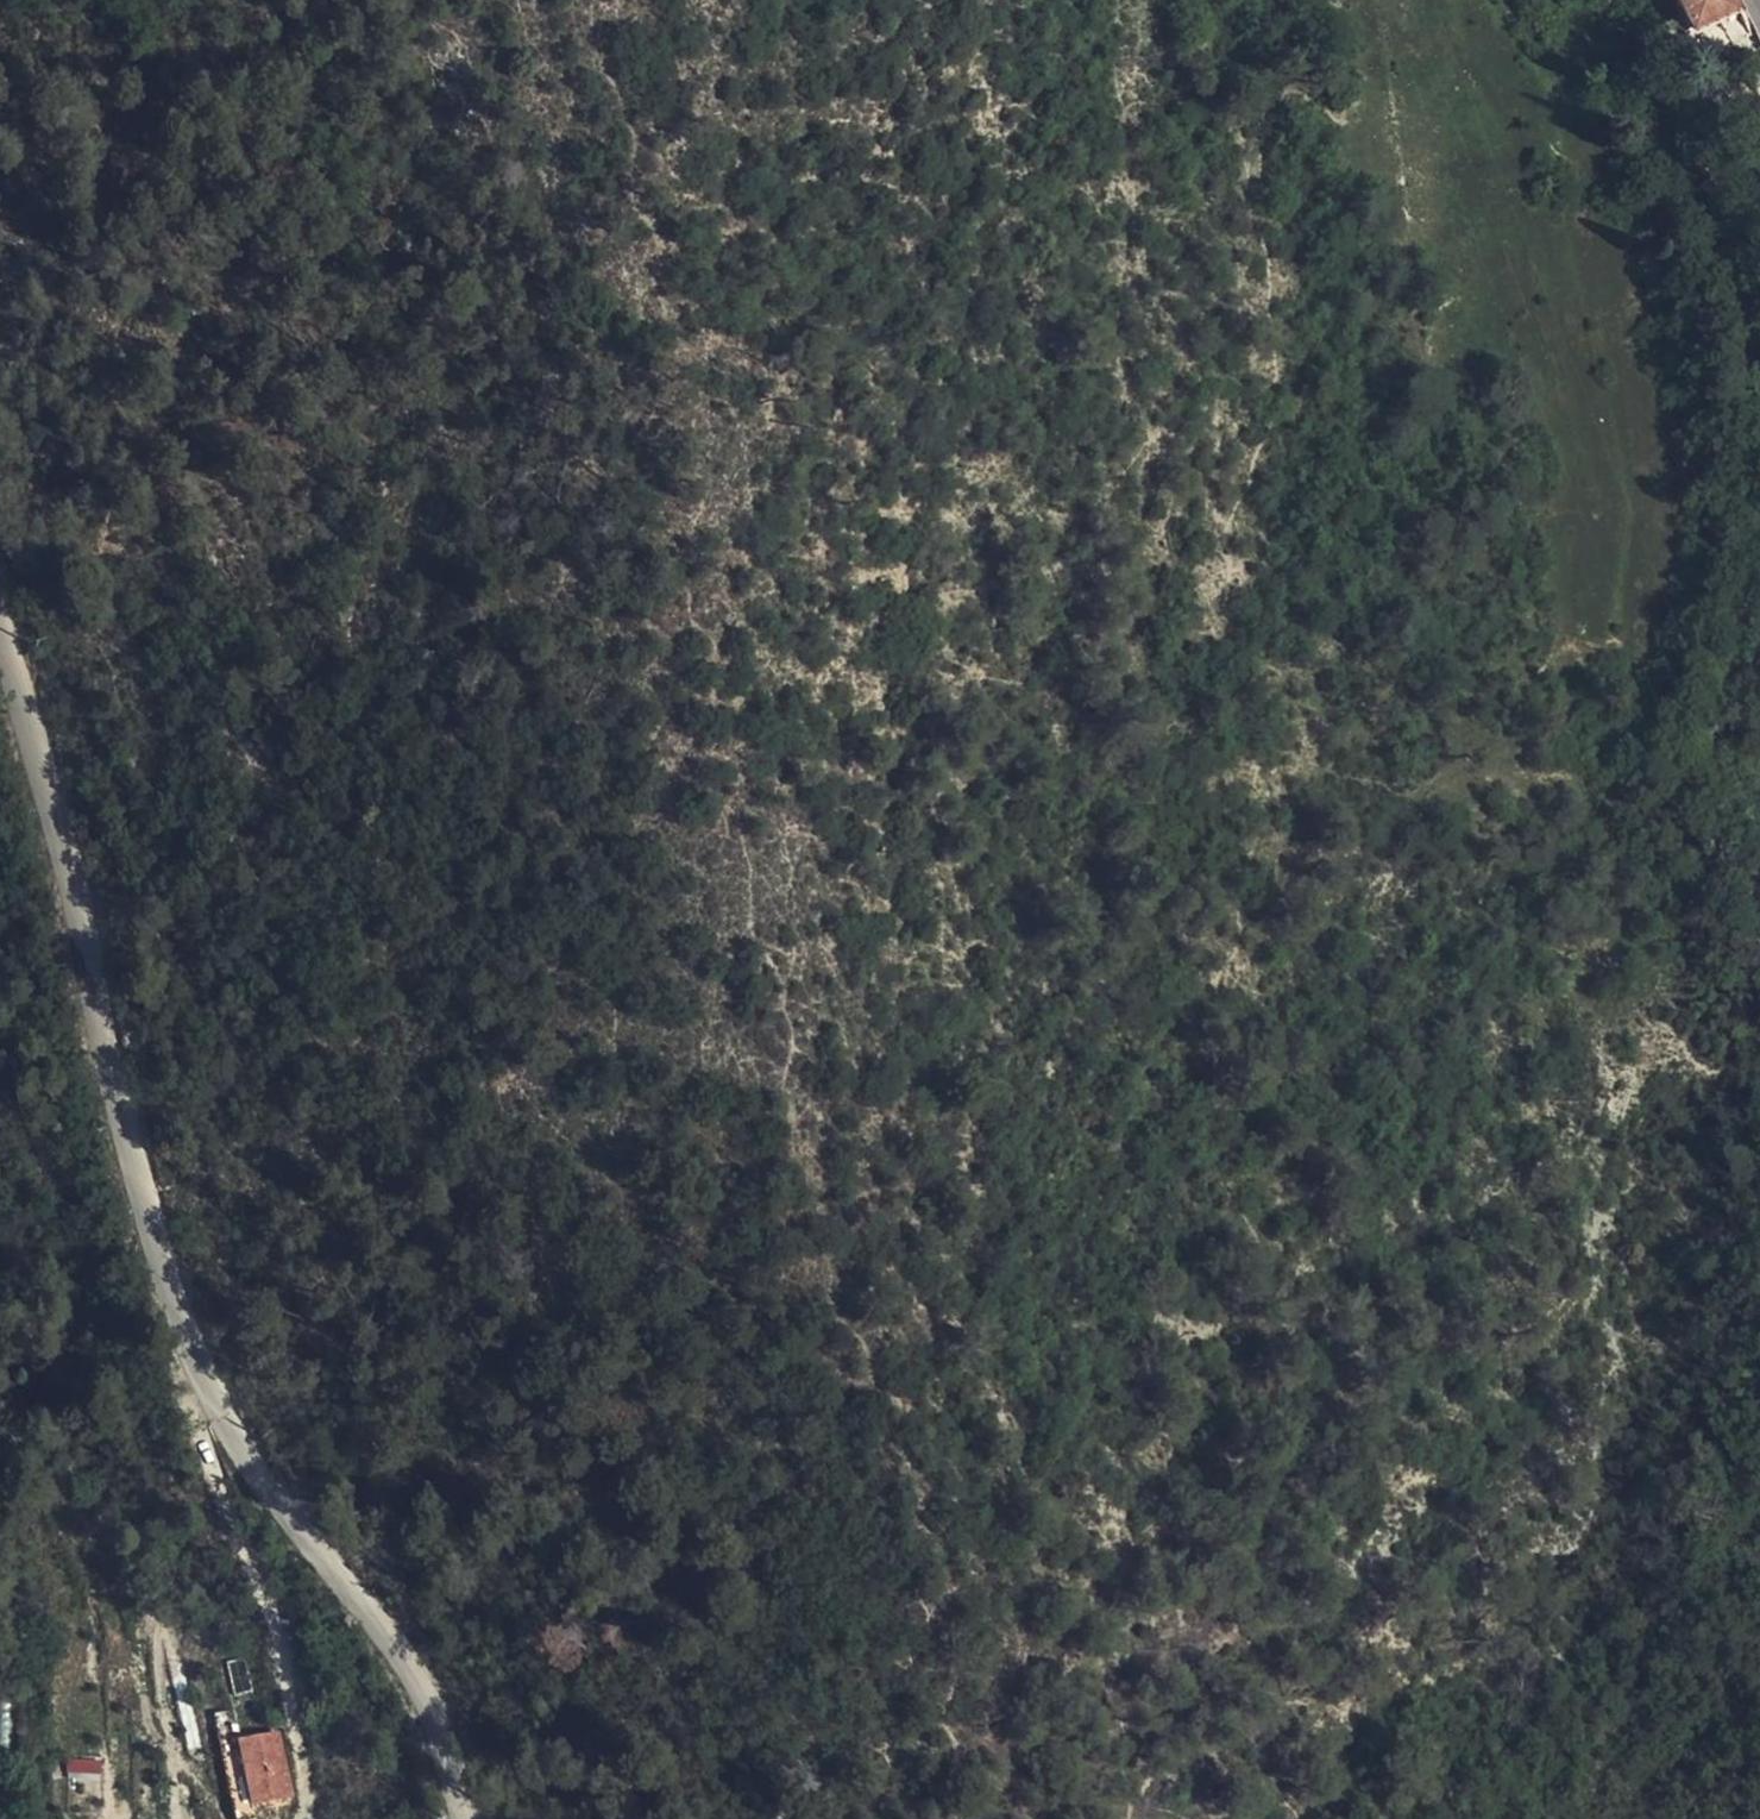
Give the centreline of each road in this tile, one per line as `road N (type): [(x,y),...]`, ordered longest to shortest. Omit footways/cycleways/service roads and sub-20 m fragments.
road 1 (residential): [(460,1818),(411,1678),(227,1438),(166,1310),(0,641)]

